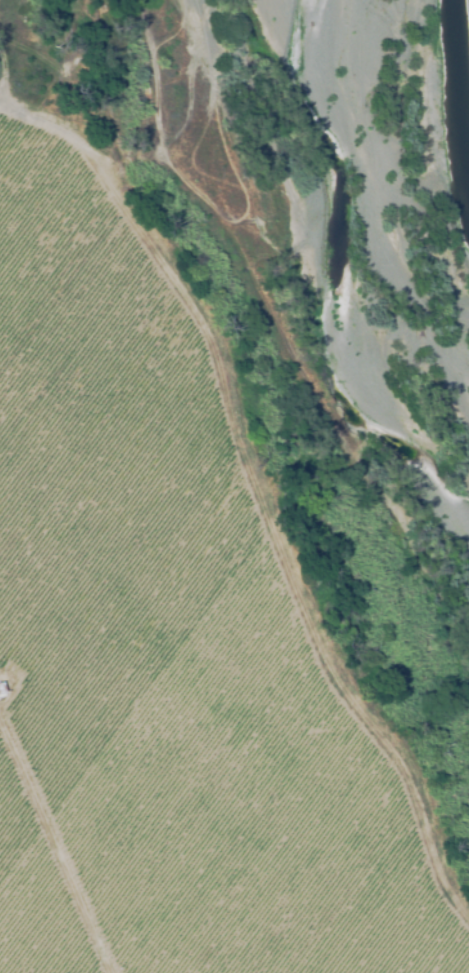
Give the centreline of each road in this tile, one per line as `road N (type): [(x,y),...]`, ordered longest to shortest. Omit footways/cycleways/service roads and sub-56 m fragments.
road 1 (track): [(46,121),(92,145),(223,339),(340,679),(411,763),(444,868),(468,910)]
road 2 (track): [(104,972),(0,743)]
road 3 (track): [(135,209),(159,149),(190,102),(191,9)]

